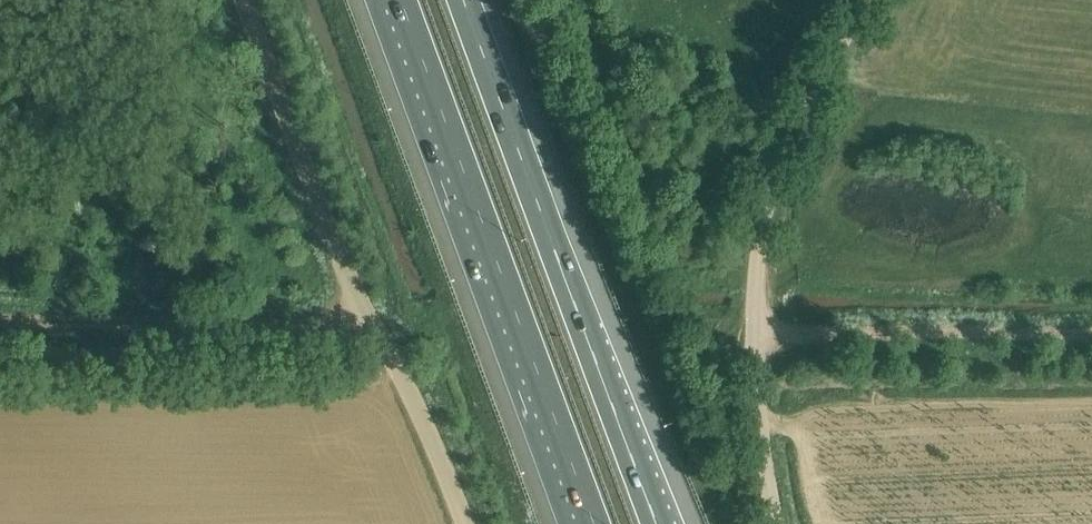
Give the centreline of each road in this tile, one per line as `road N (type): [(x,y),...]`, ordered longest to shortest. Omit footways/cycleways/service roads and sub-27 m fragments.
road 1 (unclassified): [(472,523),(436,418),(336,260),(245,0)]
road 2 (motorway): [(661,523),(466,0)]
road 3 (motorway): [(403,0),(594,523)]
road 4 (unclassified): [(777,523),(755,386),(758,250),(774,181),(867,0)]
road 5 (track): [(367,308),(0,307)]
road 6 (track): [(755,331),(1091,335)]

